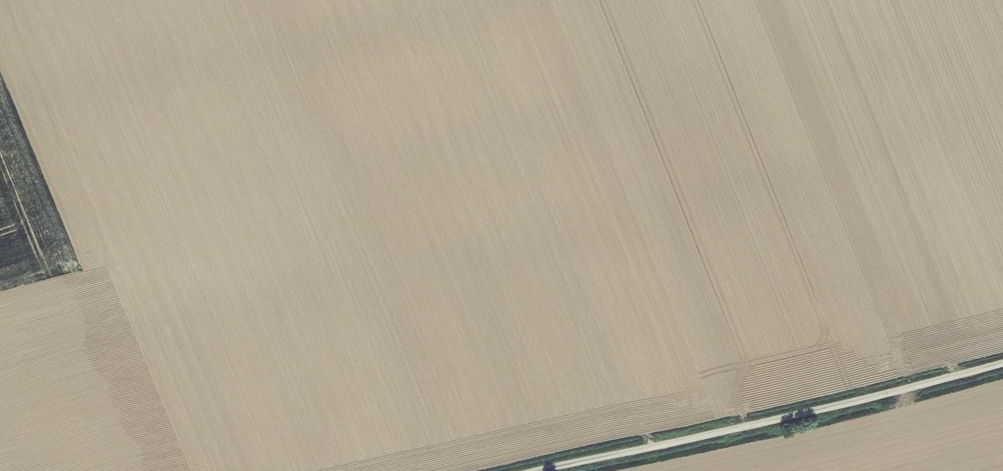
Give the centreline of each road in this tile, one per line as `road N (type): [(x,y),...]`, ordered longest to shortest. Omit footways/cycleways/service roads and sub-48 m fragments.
road 1 (unclassified): [(543,470),(1002,364)]

